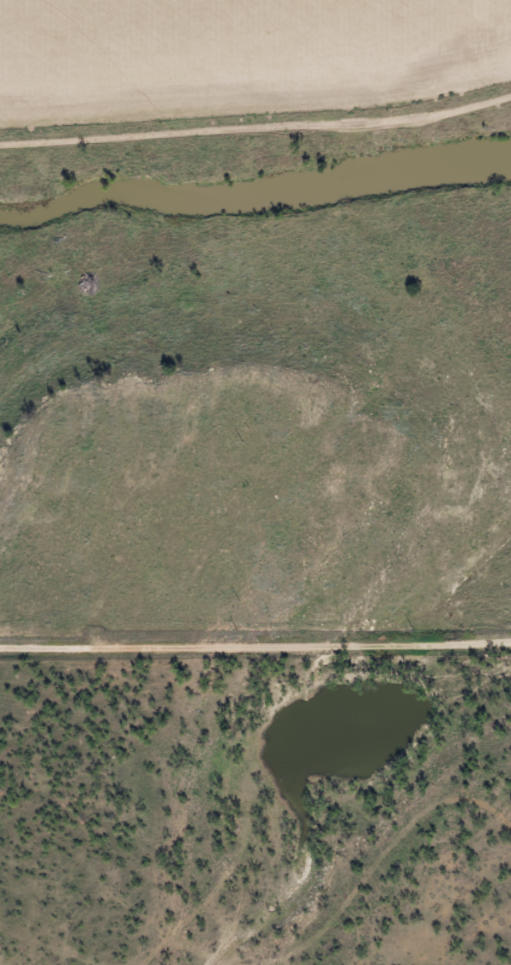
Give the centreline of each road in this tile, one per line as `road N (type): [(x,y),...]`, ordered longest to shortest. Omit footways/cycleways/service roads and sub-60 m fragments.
road 1 (residential): [(510,87),(0,144)]
road 2 (residential): [(0,645),(510,644)]

